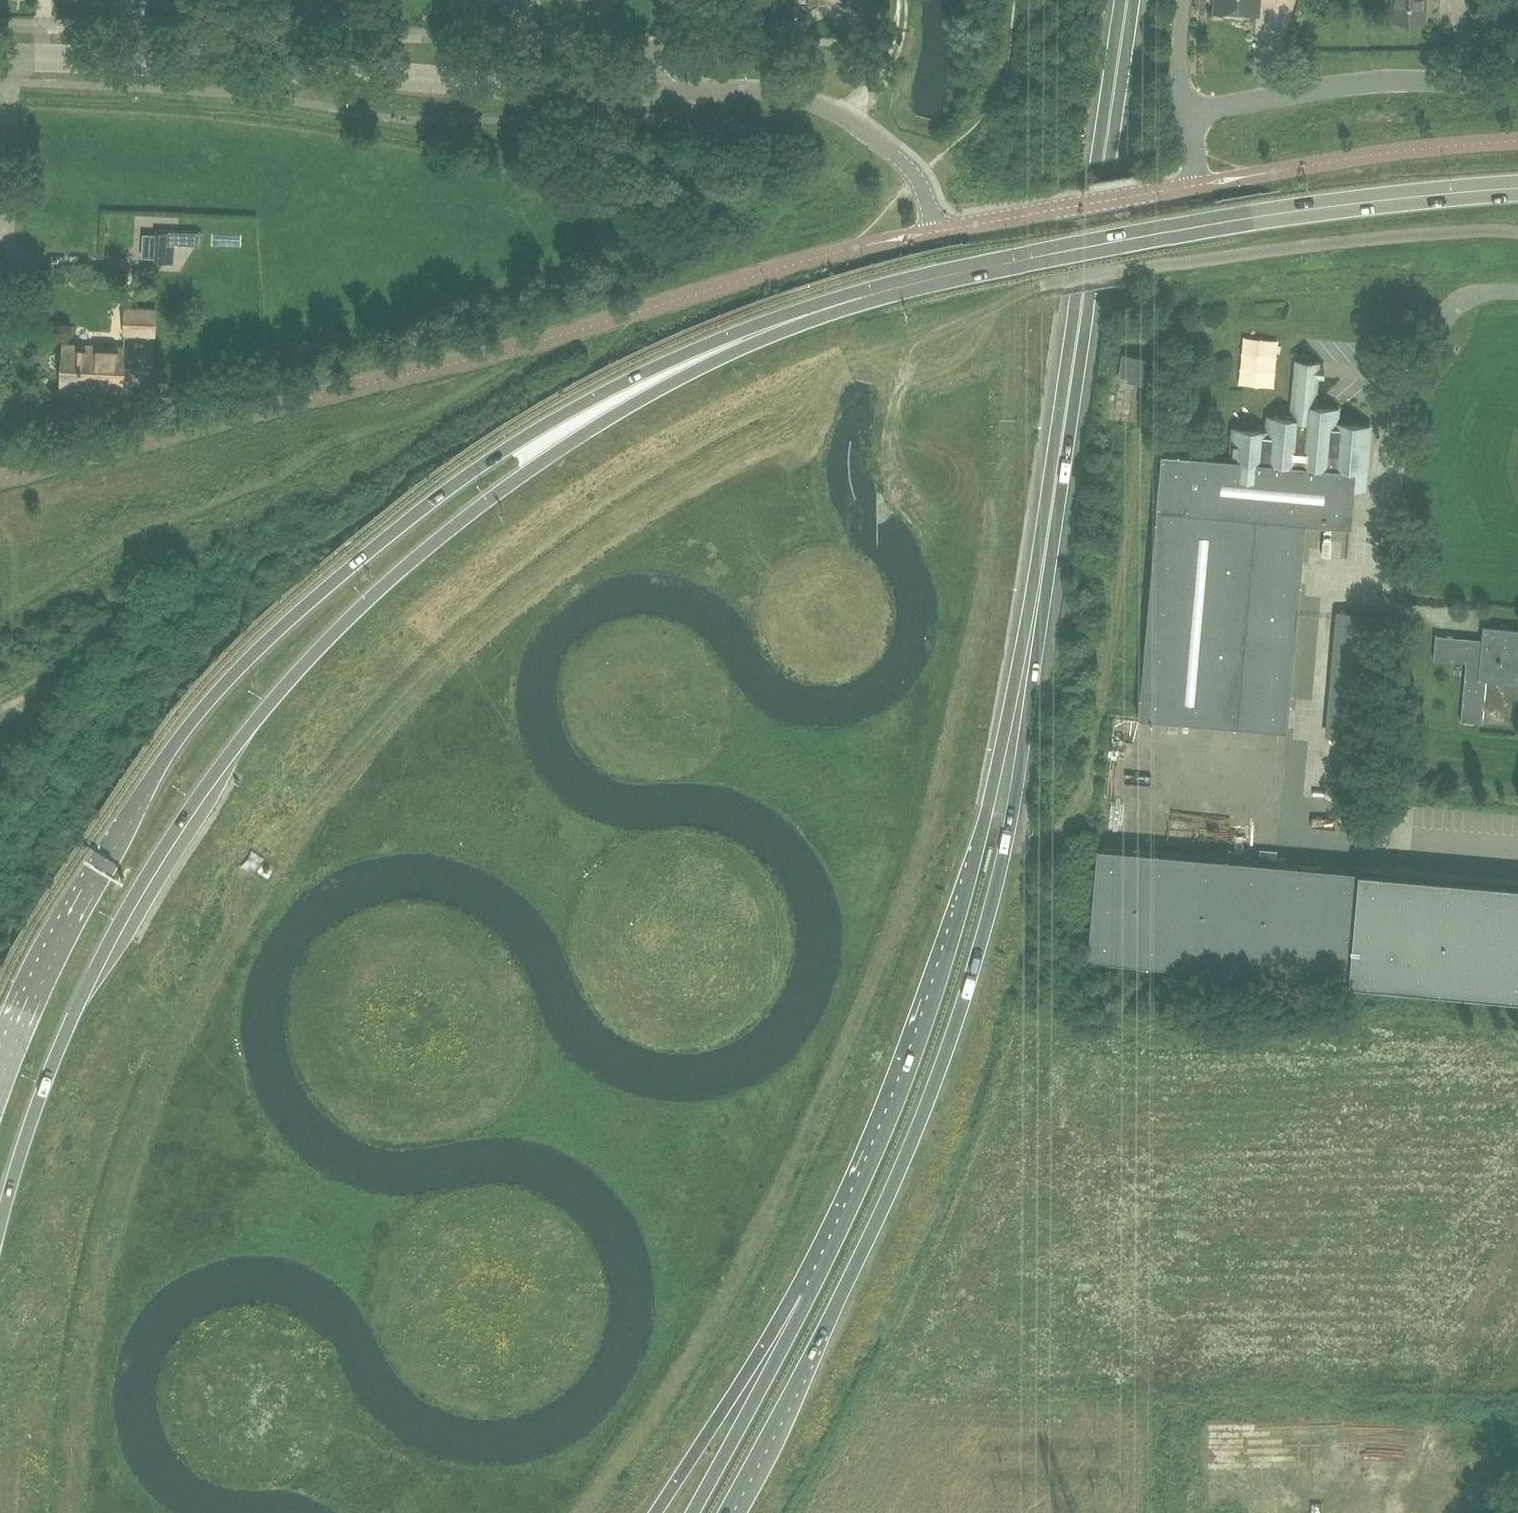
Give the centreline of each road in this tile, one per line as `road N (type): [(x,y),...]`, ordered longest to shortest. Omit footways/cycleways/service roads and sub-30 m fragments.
road 1 (primary): [(0,1231),(73,1015),(149,874),(302,669),(390,583),(589,432),(841,304)]
road 2 (primary): [(841,304),(740,332),(558,419),(452,489),(334,584),(236,673),(164,761),(44,962),(0,1066)]
road 3 (residential): [(917,176),(846,120),(777,93),(588,92),(13,58)]
road 4 (trunk): [(724,1512),(815,1348),(923,1117),(1012,819),(1017,719)]
road 5 (trunk): [(1017,719),(1127,0)]
road 6 (primary): [(841,304),(1252,218),(1517,189)]
road 7 (trunk): [(1017,719),(918,1052),(809,1297)]
road 8 (residential): [(1,419),(13,58)]
road 9 (unclassified): [(1186,112),(1346,86),(1517,86)]
road 10 (trunk): [(809,1297),(657,1512)]
road 11 (trunk): [(809,1297),(692,1512)]
road 12 (unclassified): [(1071,208),(937,232),(917,176)]

